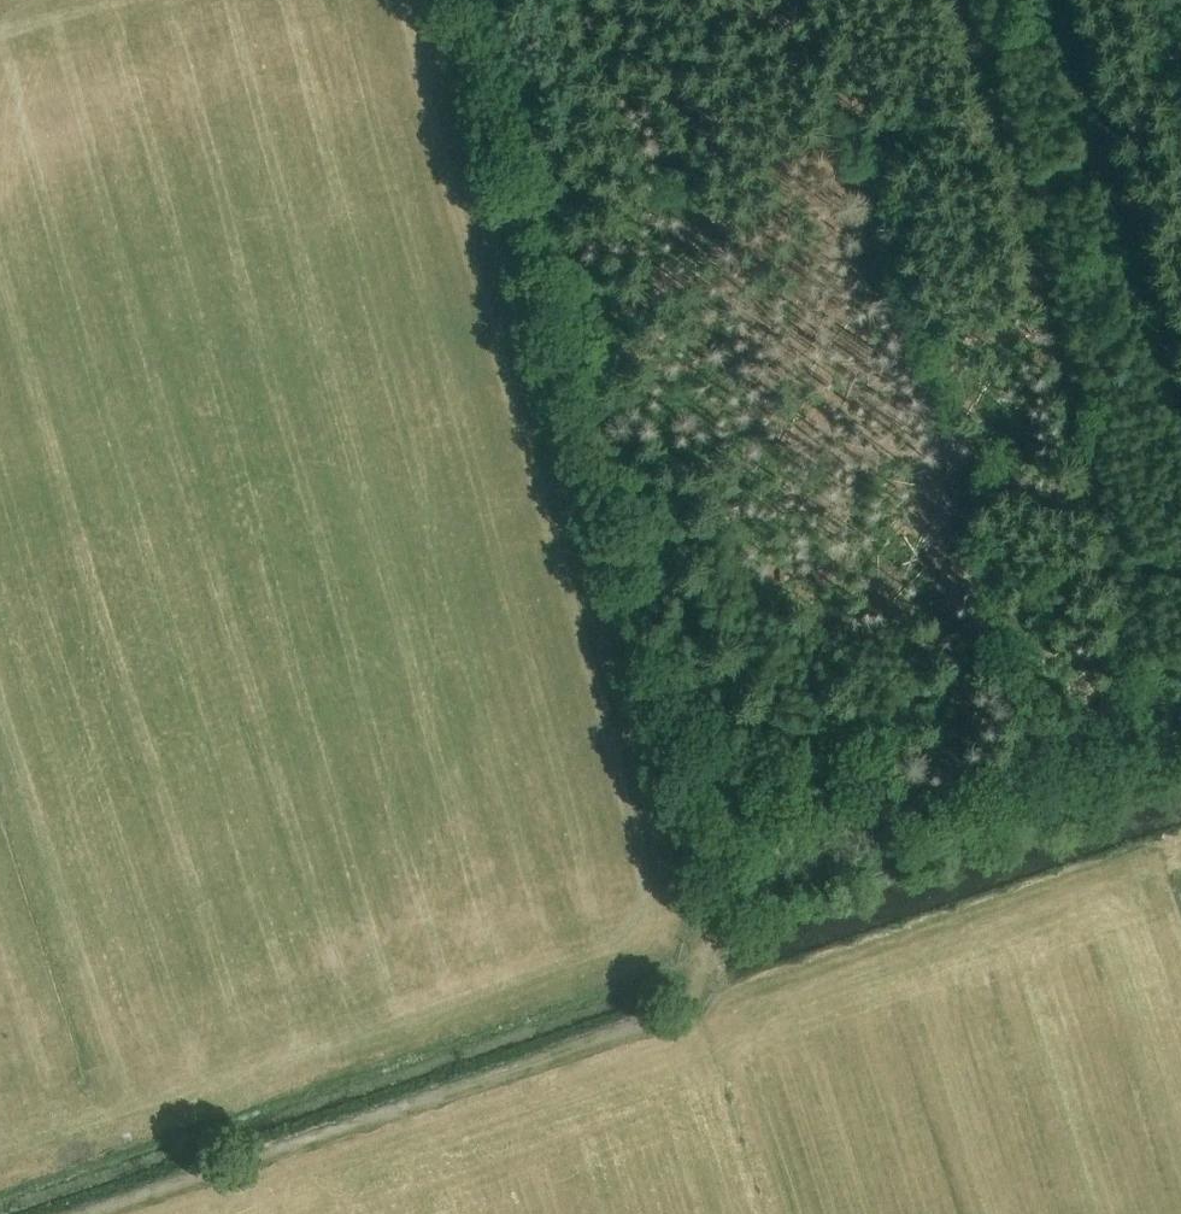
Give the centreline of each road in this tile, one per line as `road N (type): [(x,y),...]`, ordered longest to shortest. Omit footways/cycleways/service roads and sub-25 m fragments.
road 1 (track): [(87,1213),(690,1007),(707,947),(701,903),(440,0)]
road 2 (track): [(808,0),(1054,813)]
road 3 (track): [(705,932),(1180,770)]

